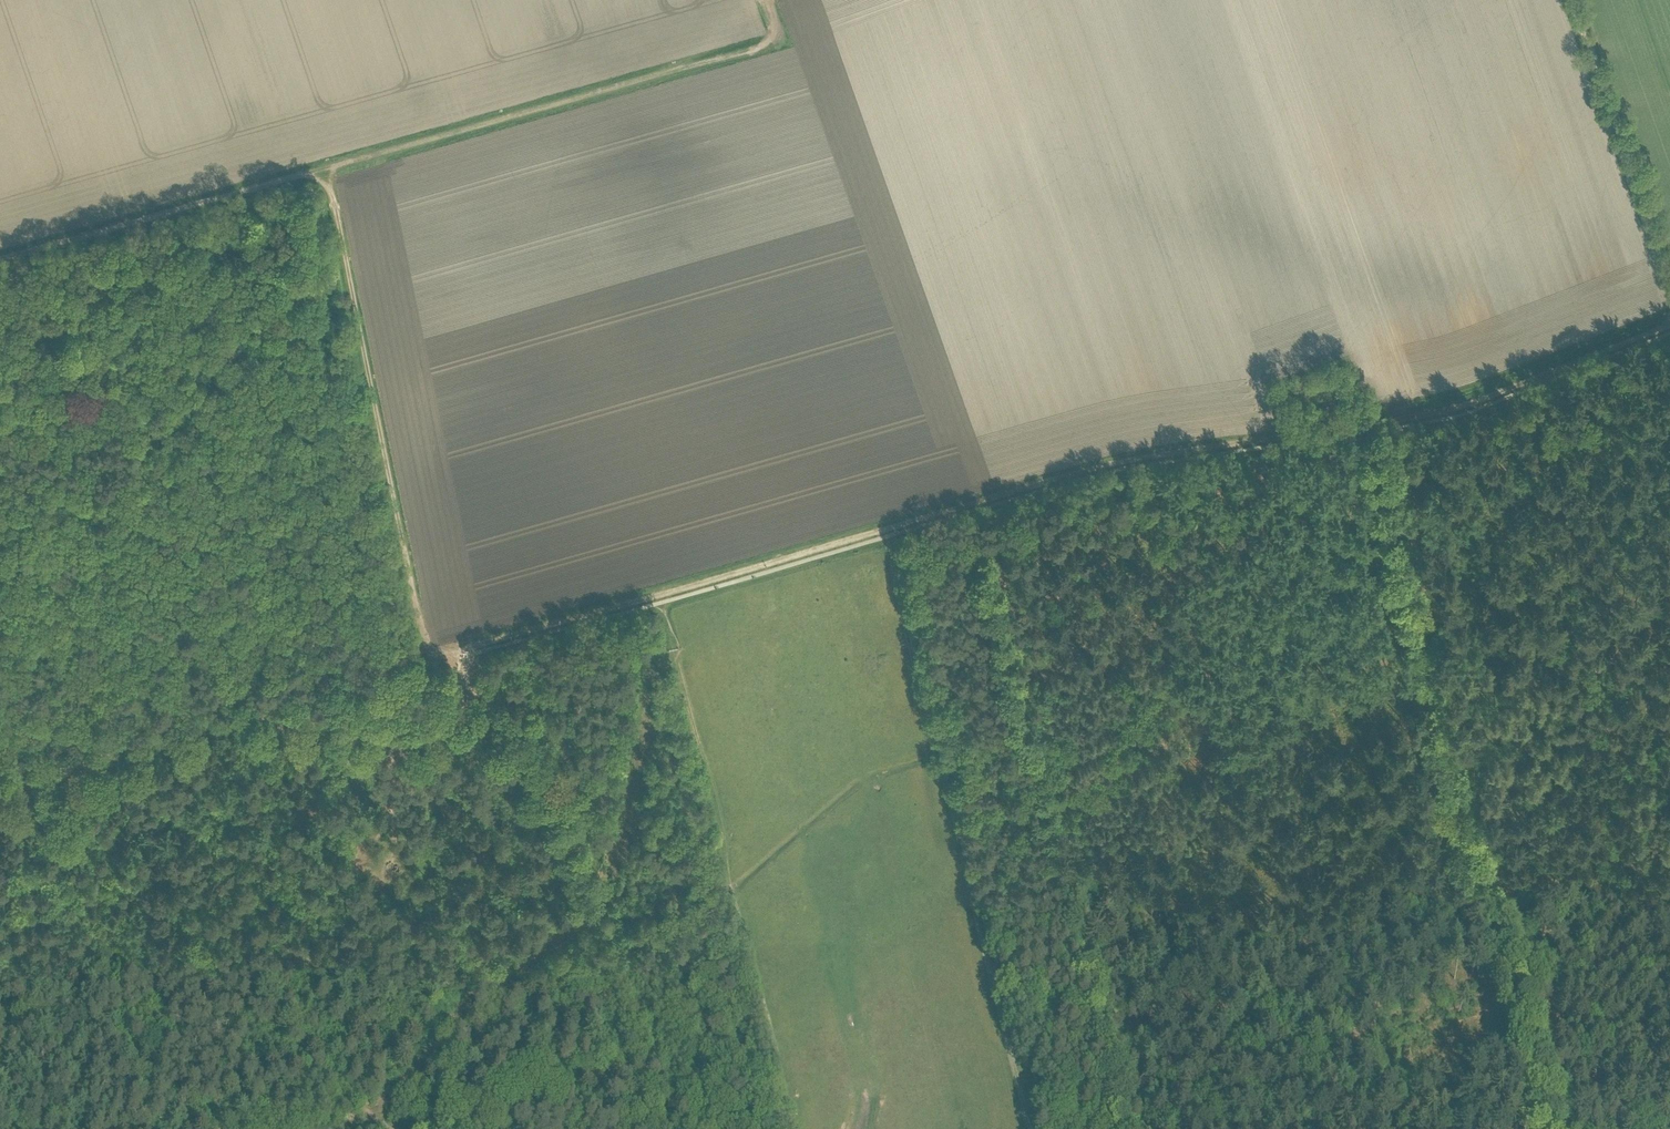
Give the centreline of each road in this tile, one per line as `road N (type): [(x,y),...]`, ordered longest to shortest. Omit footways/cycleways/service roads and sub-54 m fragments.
road 1 (track): [(462,649),(1101,465),(1452,409),(1669,325)]
road 2 (track): [(1364,423),(1547,1128)]
road 3 (track): [(888,528),(897,596),(1028,1128)]
road 4 (track): [(0,794),(252,716),(397,738),(427,735),(462,710),(466,674)]
road 5 (track): [(767,0),(774,29),(758,46),(326,169)]
road 6 (track): [(392,505),(326,169)]
road 7 (track): [(326,169),(0,257)]
road 8 (track): [(1669,290),(1571,0)]
road 9 (track): [(466,674),(500,707),(522,745),(577,901)]
road 10 (track): [(731,883),(795,1128)]
road 11 (track): [(676,661),(731,883)]
road 12 (track): [(659,1128),(640,1109),(583,923)]
road 13 (track): [(451,1122),(626,1068)]
road 14 (track): [(421,637),(392,505)]

